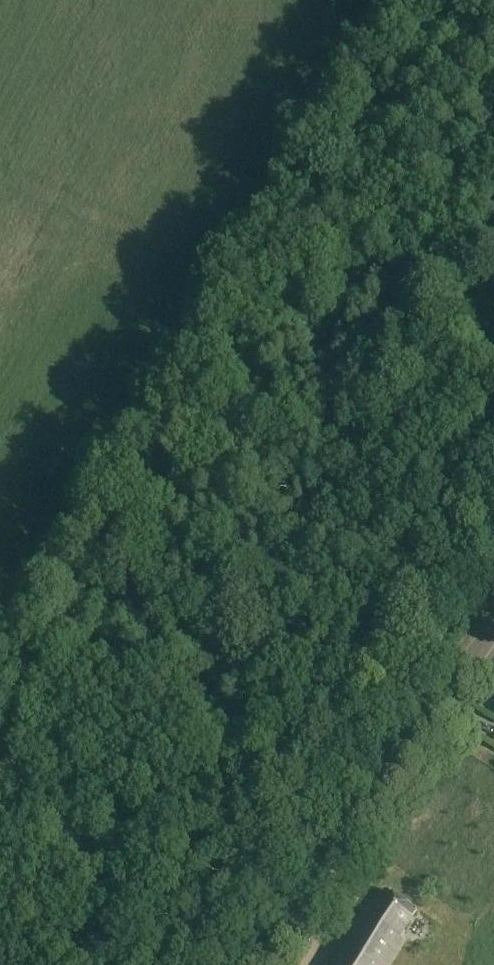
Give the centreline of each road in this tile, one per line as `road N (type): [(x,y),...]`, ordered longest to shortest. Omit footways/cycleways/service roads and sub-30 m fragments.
road 1 (tertiary): [(256,964),(493,630)]

